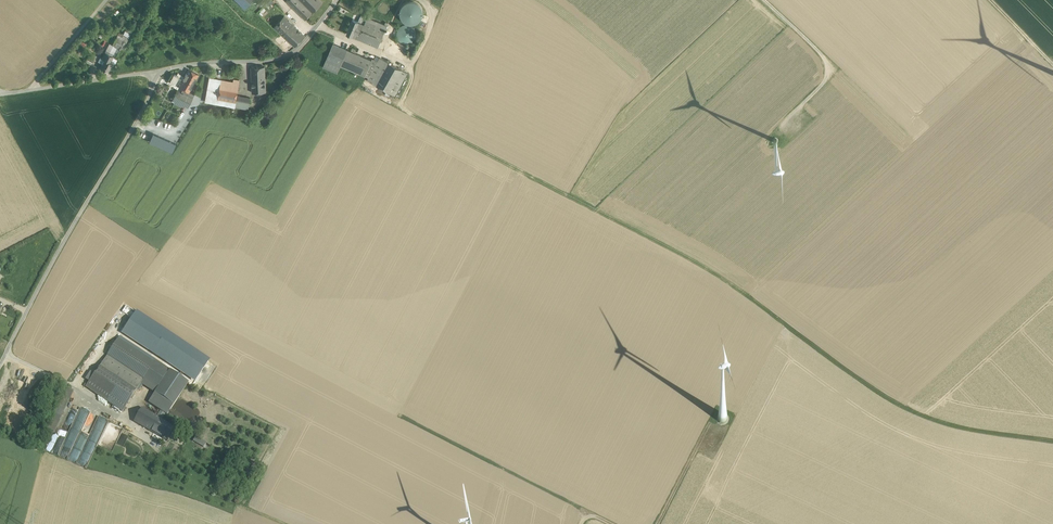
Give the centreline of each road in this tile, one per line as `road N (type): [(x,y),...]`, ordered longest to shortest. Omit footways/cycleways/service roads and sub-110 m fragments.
road 1 (unclassified): [(158,71),(140,118),(0,366)]
road 2 (unclassified): [(337,0),(291,54),(158,71)]
road 3 (unclassified): [(158,71),(2,93)]

